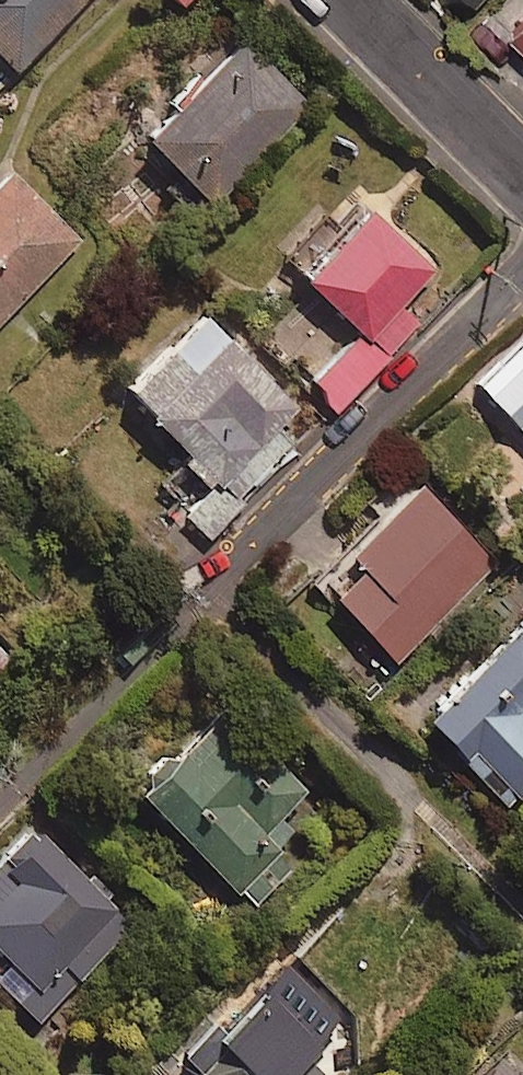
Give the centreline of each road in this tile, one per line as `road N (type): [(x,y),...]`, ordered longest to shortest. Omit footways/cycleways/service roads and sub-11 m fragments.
road 1 (residential): [(246,547),(522,266)]
road 2 (residential): [(522,176),(348,0)]

